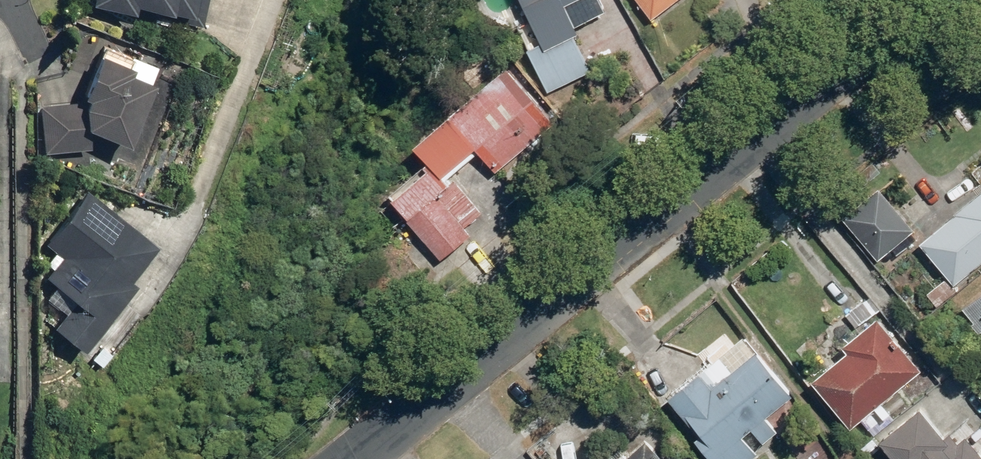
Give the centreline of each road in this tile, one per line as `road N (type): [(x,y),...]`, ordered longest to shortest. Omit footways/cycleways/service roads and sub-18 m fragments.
road 1 (tertiary): [(460,378),(922,0)]
road 2 (tertiary): [(359,458),(460,378)]

